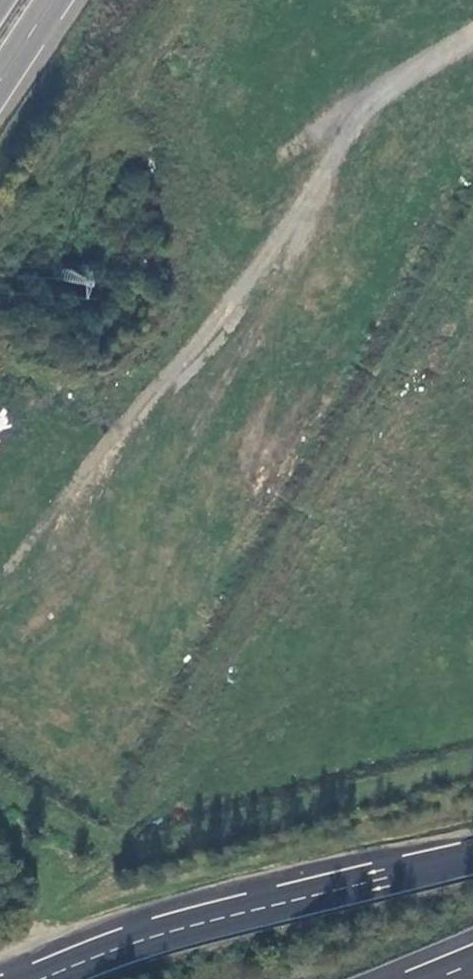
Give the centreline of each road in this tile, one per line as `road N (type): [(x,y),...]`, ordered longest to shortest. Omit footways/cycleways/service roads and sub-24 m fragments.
road 1 (trunk): [(472,857),(209,921),(43,978)]

